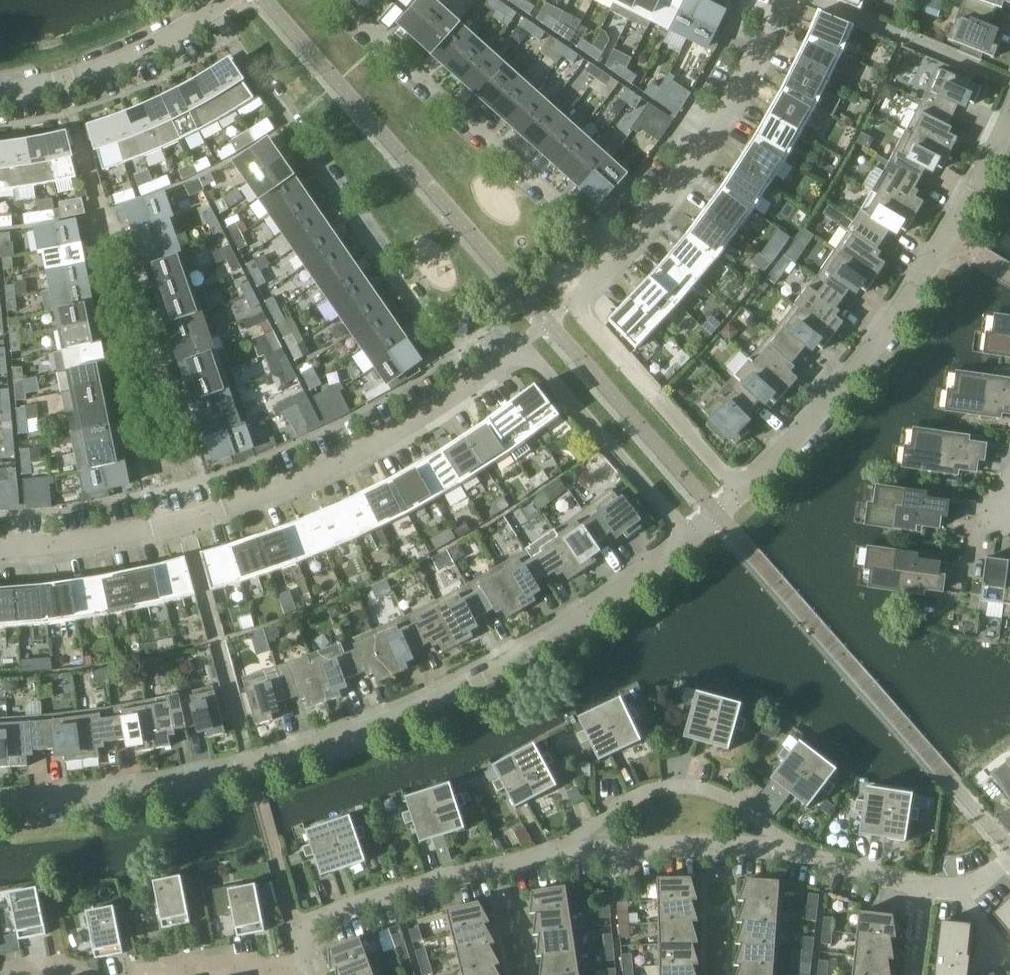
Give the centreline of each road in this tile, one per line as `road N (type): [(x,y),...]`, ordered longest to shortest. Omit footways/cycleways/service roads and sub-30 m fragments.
road 1 (residential): [(0,806),(167,787),(391,716),(537,646),(689,537)]
road 2 (residential): [(477,384),(358,458),(293,487),(155,531),(0,550)]
road 3 (residential): [(740,493),(786,449),(948,234),(1009,113)]
road 4 (residential): [(477,384),(211,17)]
road 5 (residential): [(338,0),(621,252)]
road 6 (residential): [(740,493),(573,301),(621,252)]
road 7 (residential): [(689,537),(523,344),(477,384)]
road 8 (residential): [(621,252),(718,131),(784,0)]
road 9 (residential): [(577,853),(486,869),(298,930)]
road 10 (residential): [(577,853),(632,799),(663,789),(729,801),(782,848)]
road 11 (residential): [(0,98),(150,53),(211,17)]
road 12 (residential): [(782,848),(577,853)]
road 13 (residential): [(926,888),(782,848)]
road 14 (residential): [(165,974),(203,965),(308,966)]

